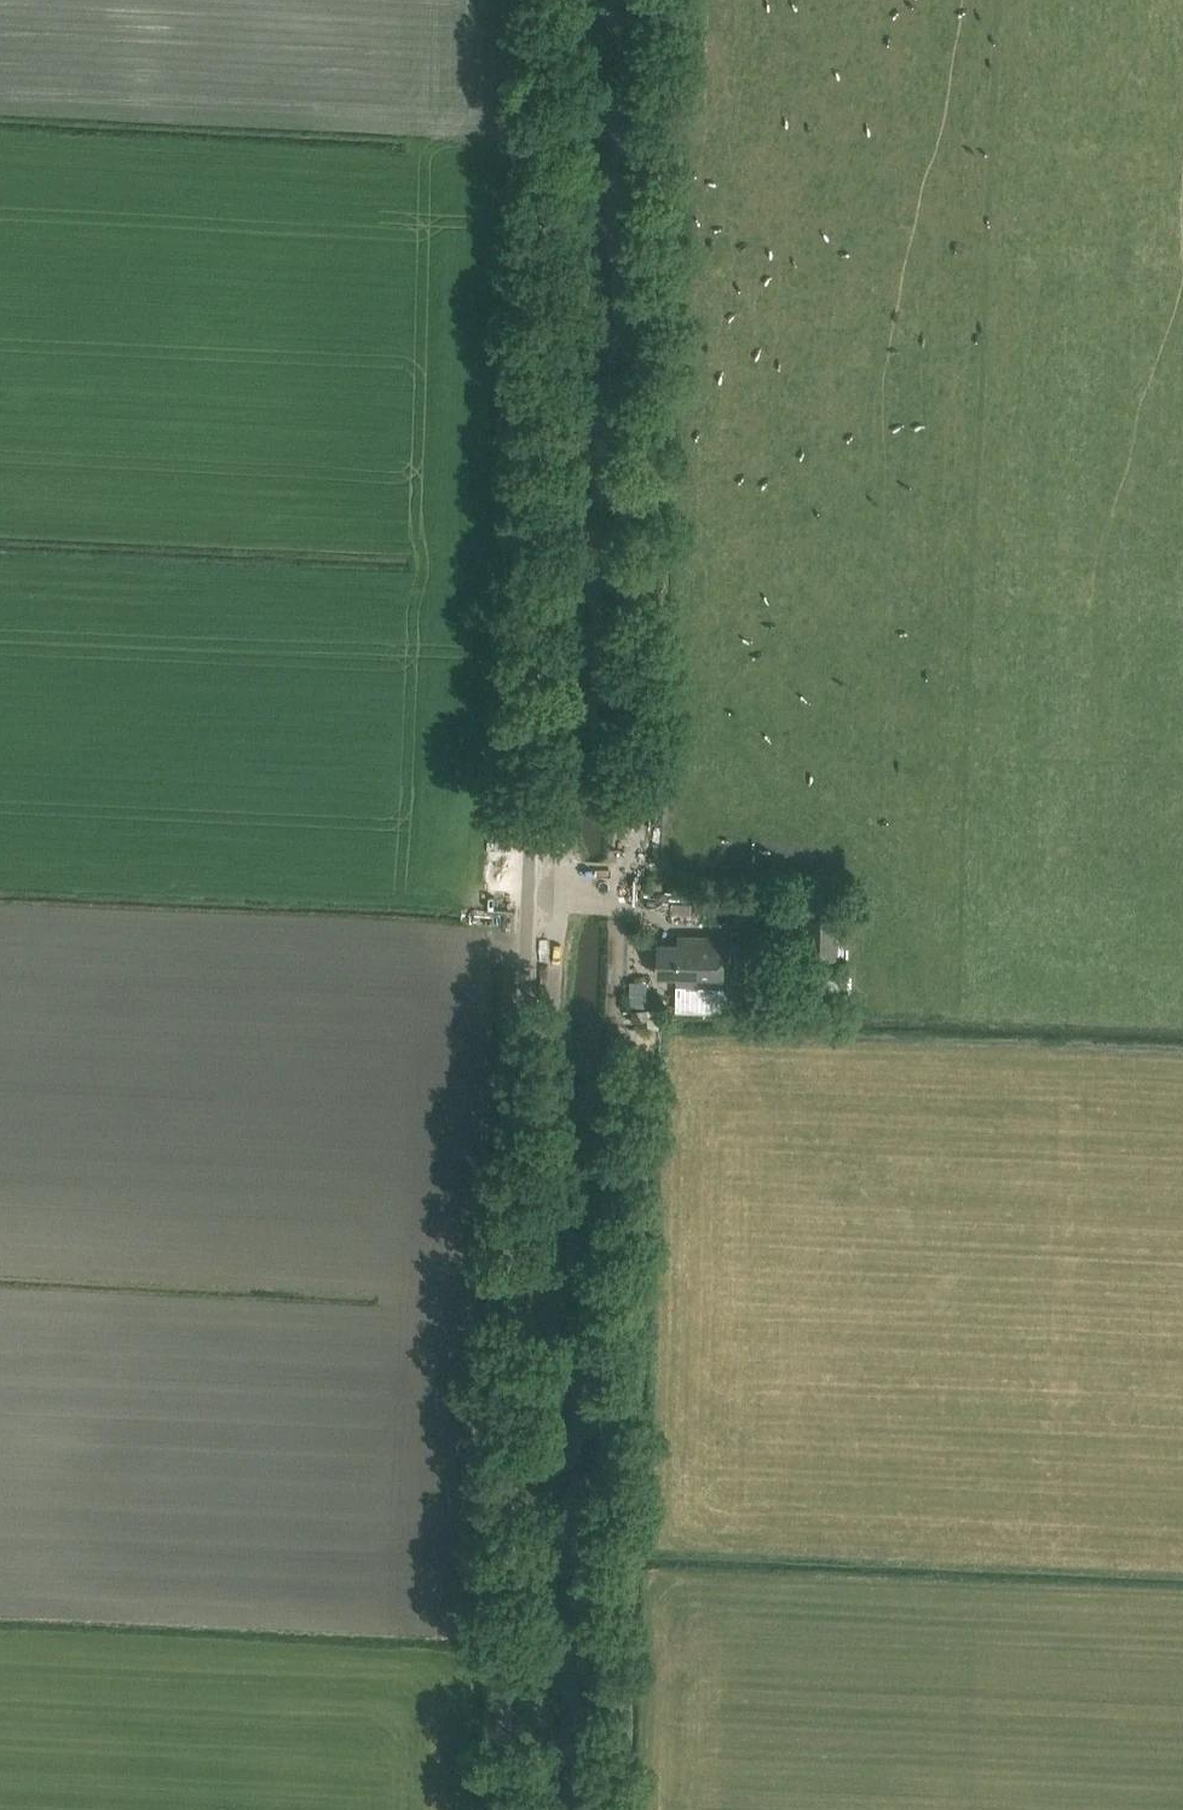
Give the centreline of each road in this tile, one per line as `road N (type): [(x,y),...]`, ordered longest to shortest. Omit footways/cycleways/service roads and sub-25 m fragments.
road 1 (unclassified): [(502,1809),(554,0)]

